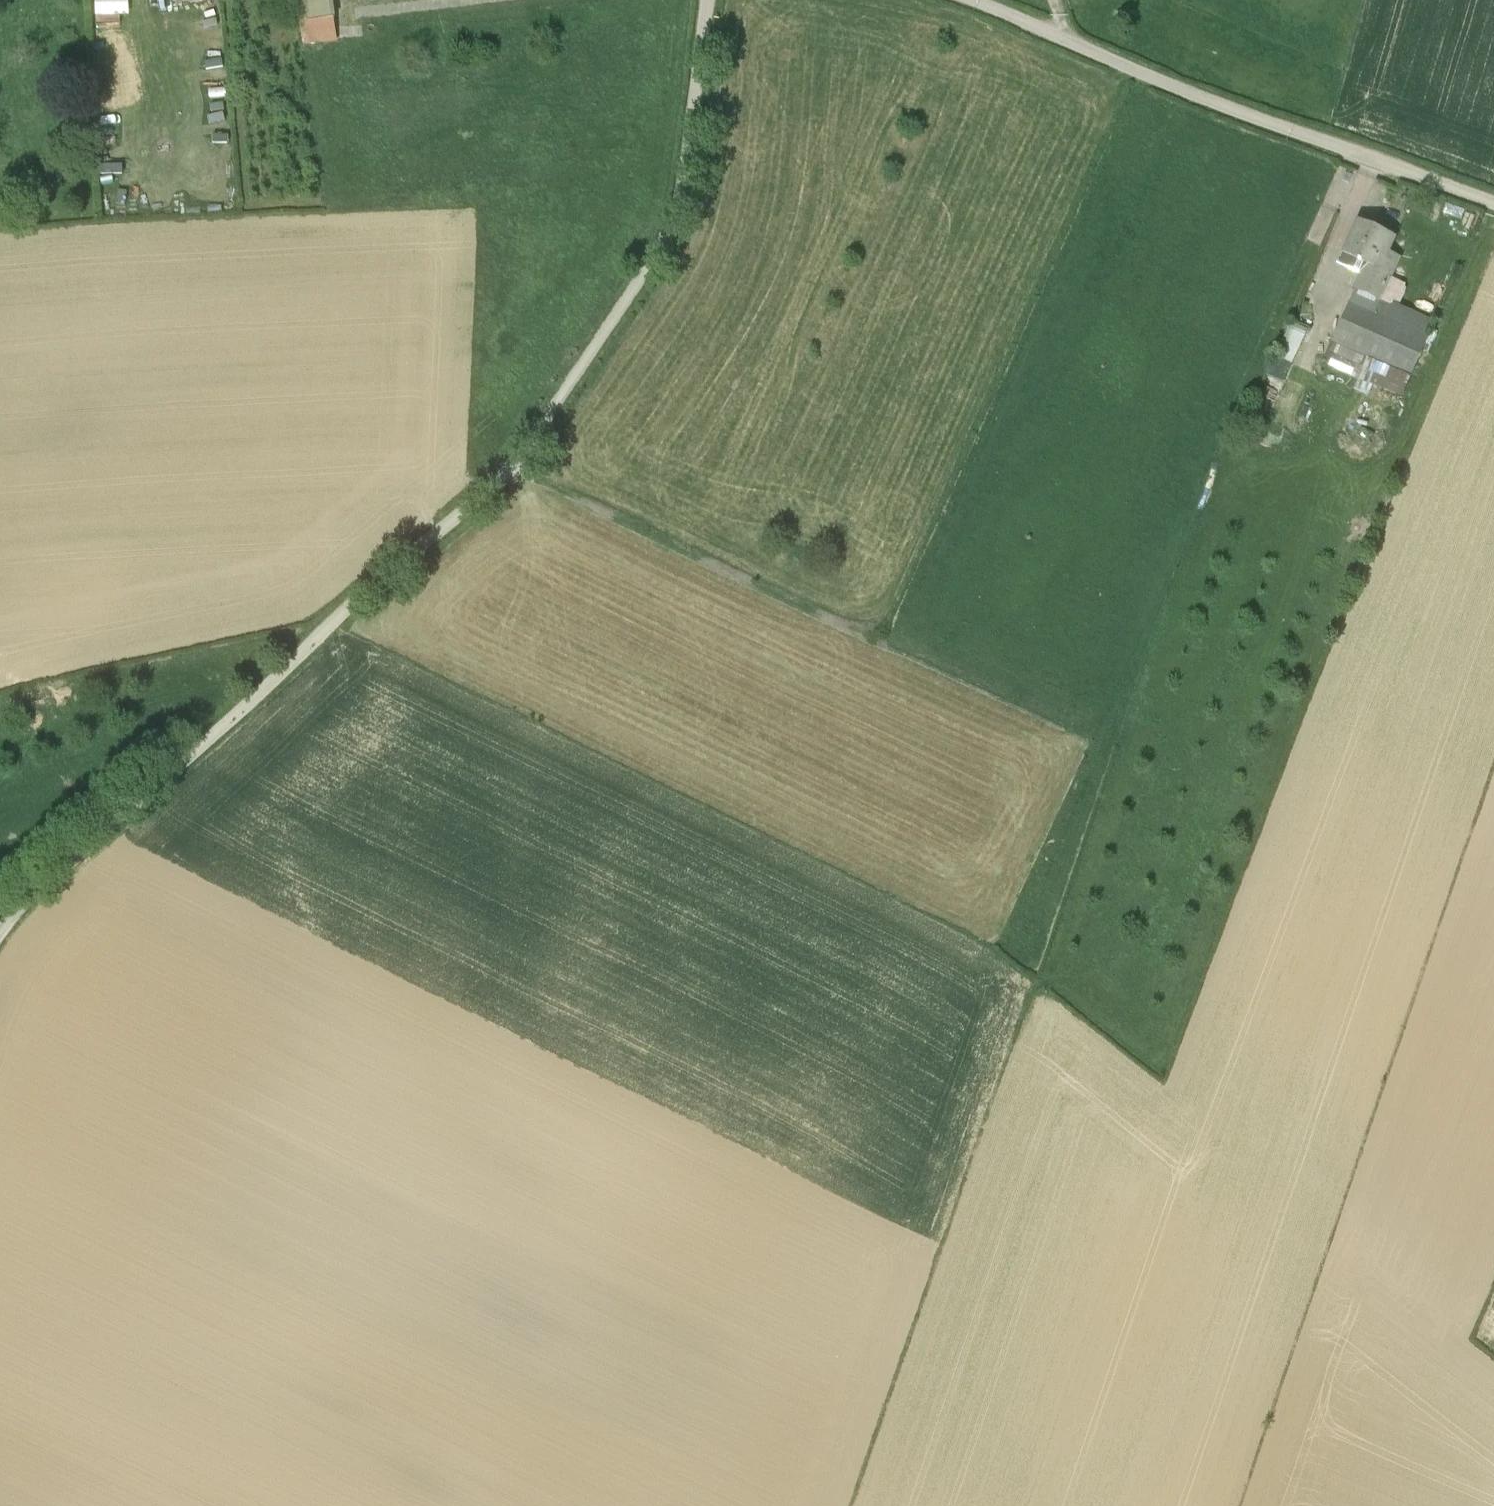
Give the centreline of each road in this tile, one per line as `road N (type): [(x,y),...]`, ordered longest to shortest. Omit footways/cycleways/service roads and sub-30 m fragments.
road 1 (unclassified): [(0,929),(527,448),(668,228),(707,0)]
road 2 (unclassified): [(1493,203),(1215,103),(974,0)]

